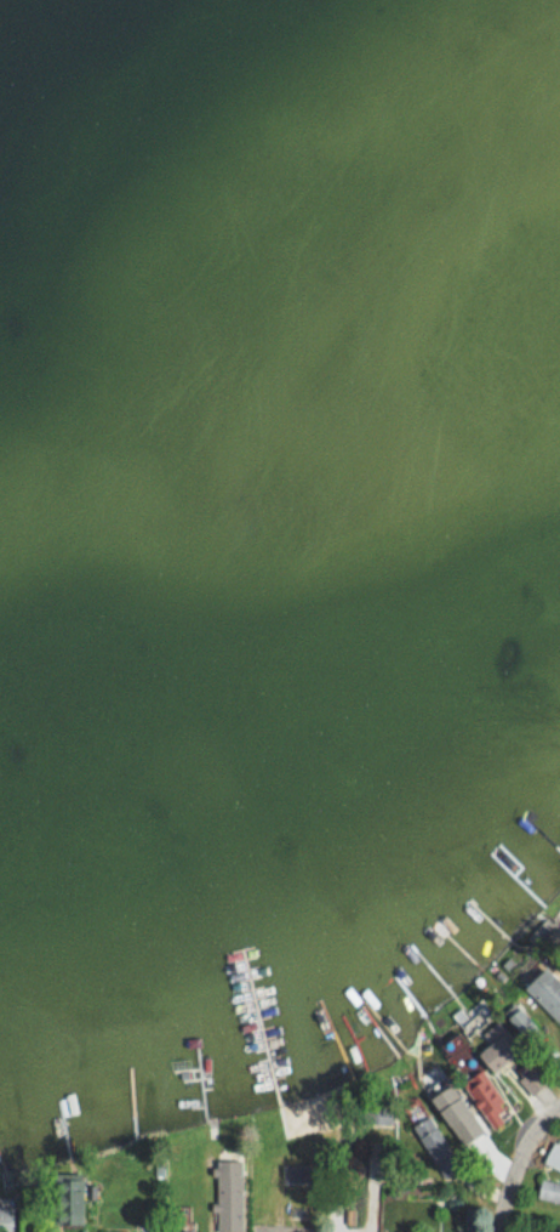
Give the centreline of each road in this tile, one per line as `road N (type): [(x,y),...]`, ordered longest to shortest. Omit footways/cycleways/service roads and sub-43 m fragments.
road 1 (residential): [(189,1231),(190,1210),(372,1211),(374,1231)]
road 2 (residential): [(559,1102),(525,1139),(498,1231)]

